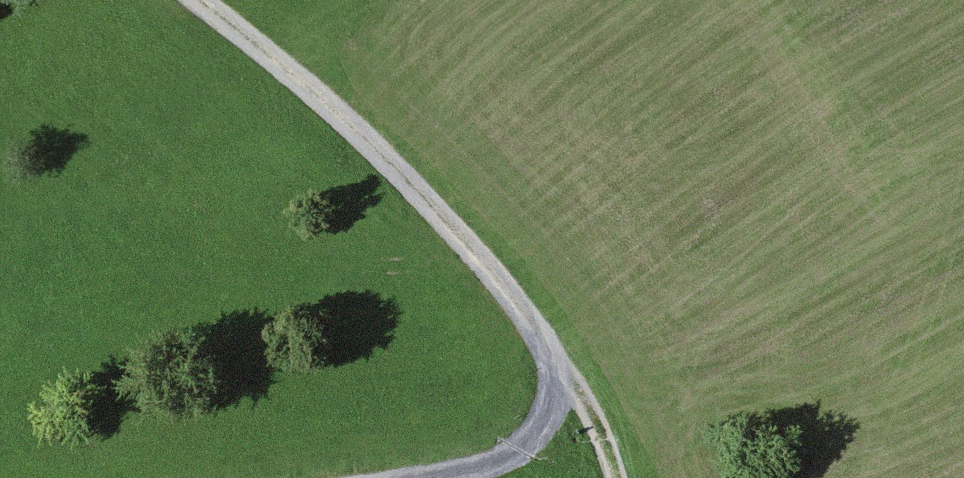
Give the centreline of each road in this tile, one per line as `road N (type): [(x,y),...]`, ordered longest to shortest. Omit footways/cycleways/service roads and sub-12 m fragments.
road 1 (track): [(199,0),(413,184),(591,403),(617,477)]
road 2 (track): [(546,342),(557,388),(536,436),(494,463),(414,477)]

